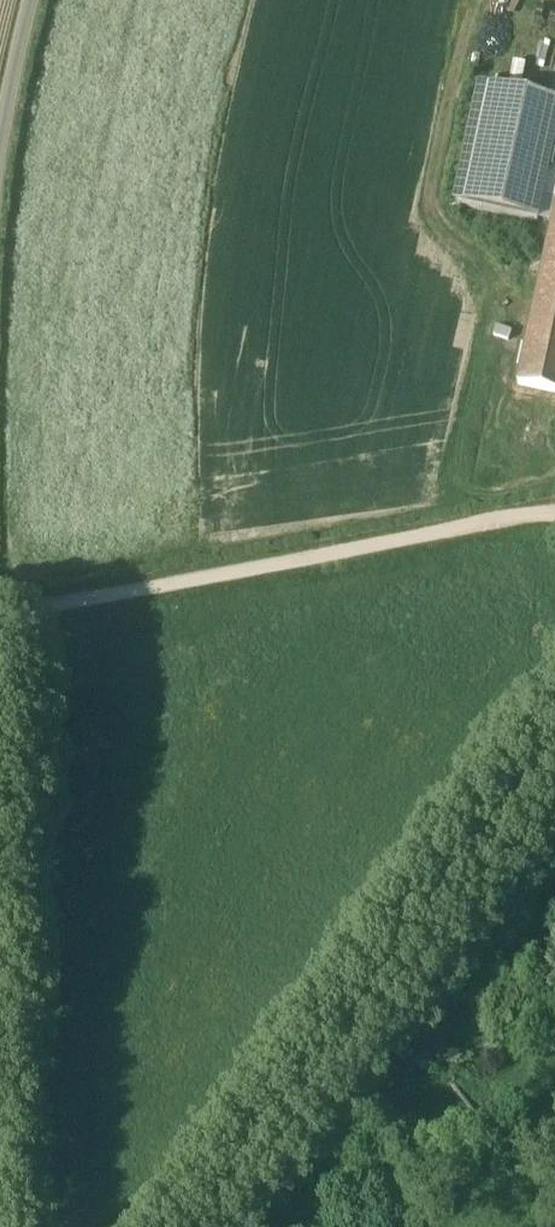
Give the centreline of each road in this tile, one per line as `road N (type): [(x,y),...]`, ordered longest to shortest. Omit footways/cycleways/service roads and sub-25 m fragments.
road 1 (unclassified): [(198,1226),(554,760)]
road 2 (track): [(554,523),(0,608)]

